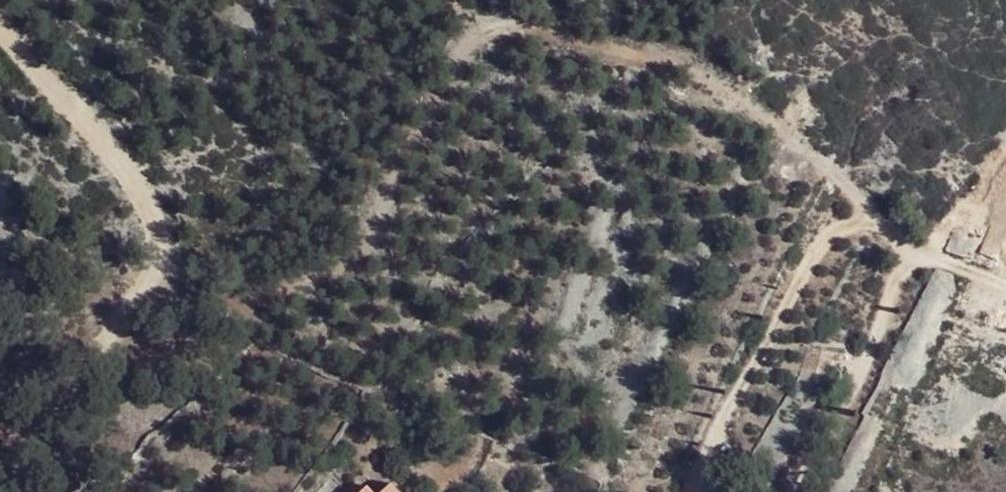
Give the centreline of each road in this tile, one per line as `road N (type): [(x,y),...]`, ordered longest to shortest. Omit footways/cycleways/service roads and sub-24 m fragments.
road 1 (track): [(0,35),(134,183),(155,230),(153,281),(0,441)]

